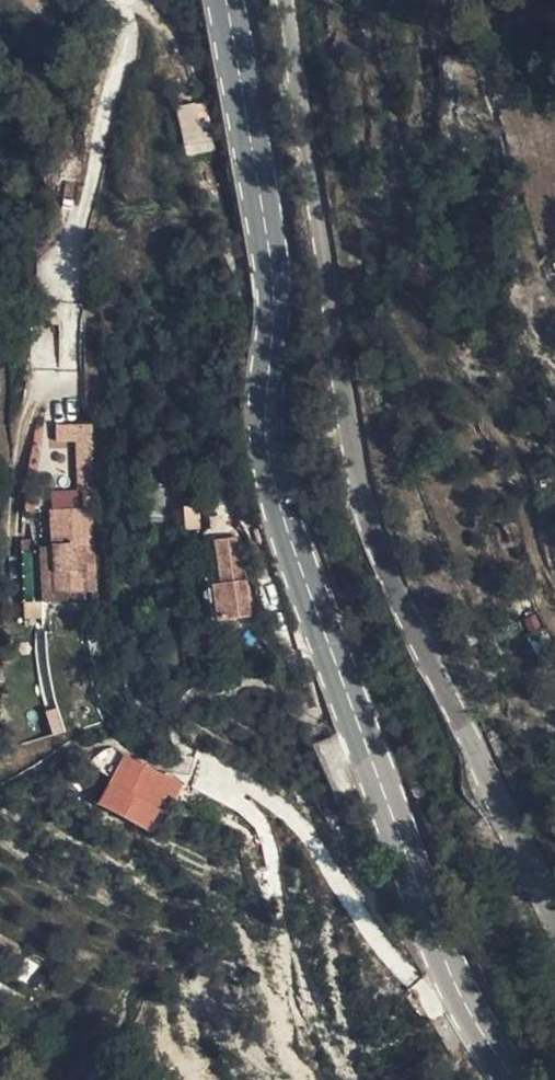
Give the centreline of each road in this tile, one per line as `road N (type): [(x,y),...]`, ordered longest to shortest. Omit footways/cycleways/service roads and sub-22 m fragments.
road 1 (primary): [(514,1079),(451,975),(277,492),(266,432),(266,238),(226,0)]
road 2 (tertiary): [(554,913),(372,534),(280,0)]

